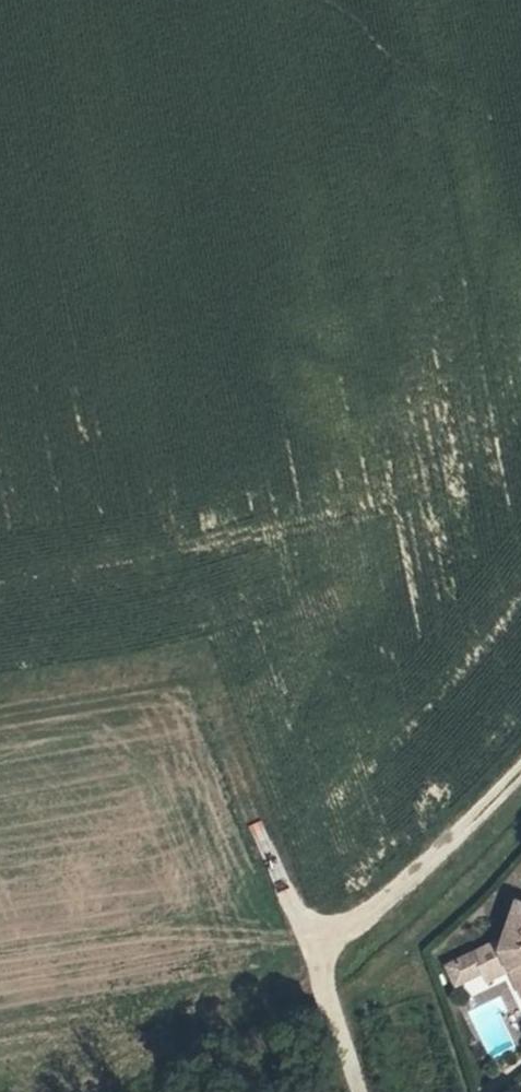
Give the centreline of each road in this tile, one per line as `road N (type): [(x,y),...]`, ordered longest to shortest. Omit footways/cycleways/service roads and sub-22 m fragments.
road 1 (track): [(367,1091),(331,954),(344,929),(520,767)]

